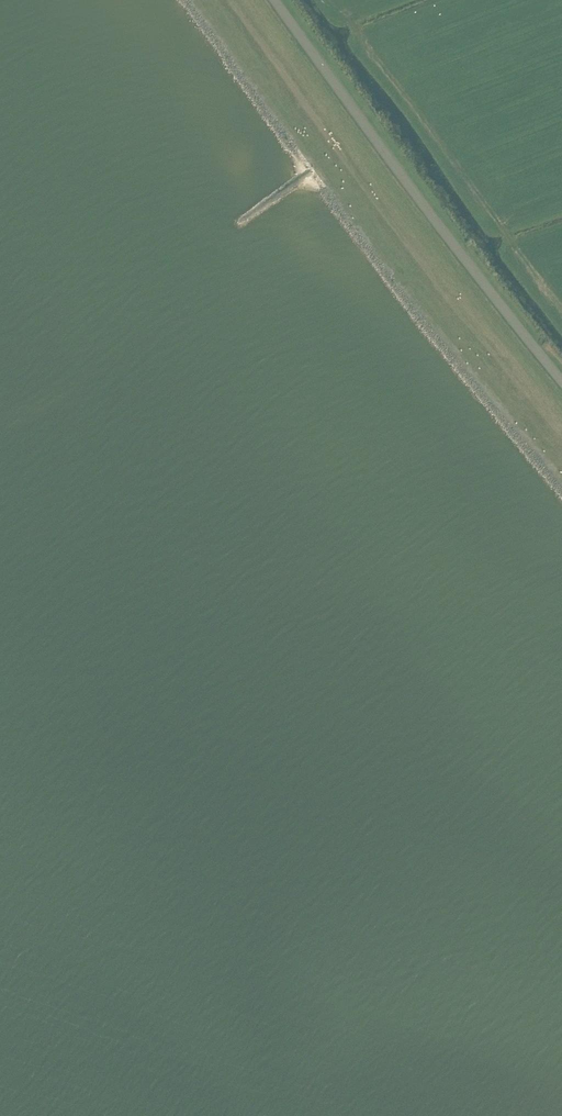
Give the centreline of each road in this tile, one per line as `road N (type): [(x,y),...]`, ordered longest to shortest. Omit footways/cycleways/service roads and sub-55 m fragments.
road 1 (tertiary): [(561,380),(277,0)]

